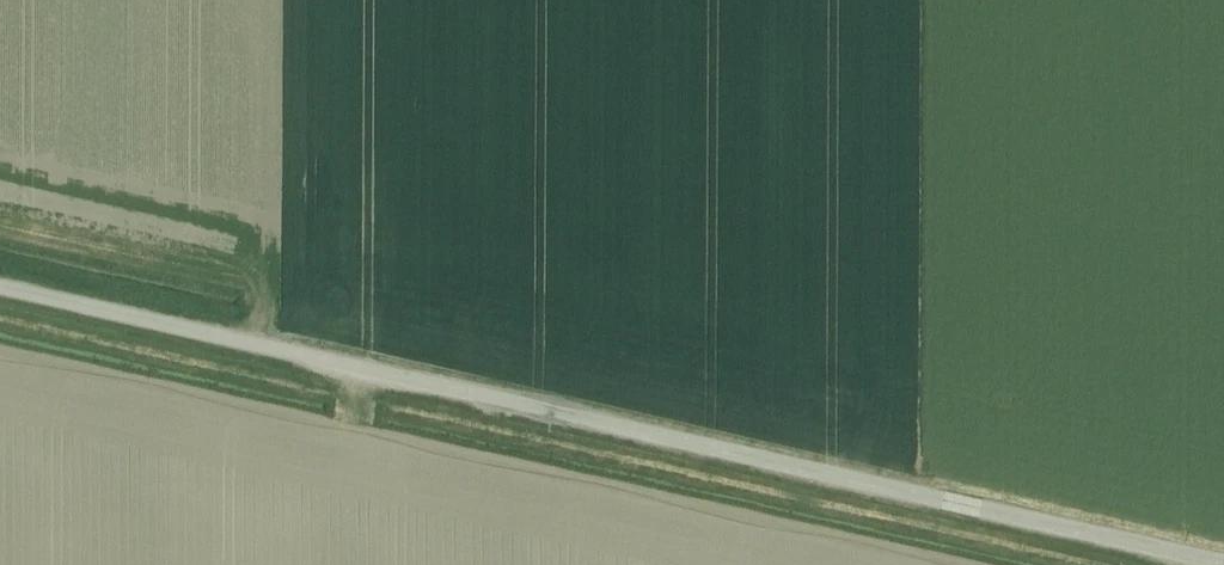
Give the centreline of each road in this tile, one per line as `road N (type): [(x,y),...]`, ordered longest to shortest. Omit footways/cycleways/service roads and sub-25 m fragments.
road 1 (unclassified): [(1223,562),(0,288)]

